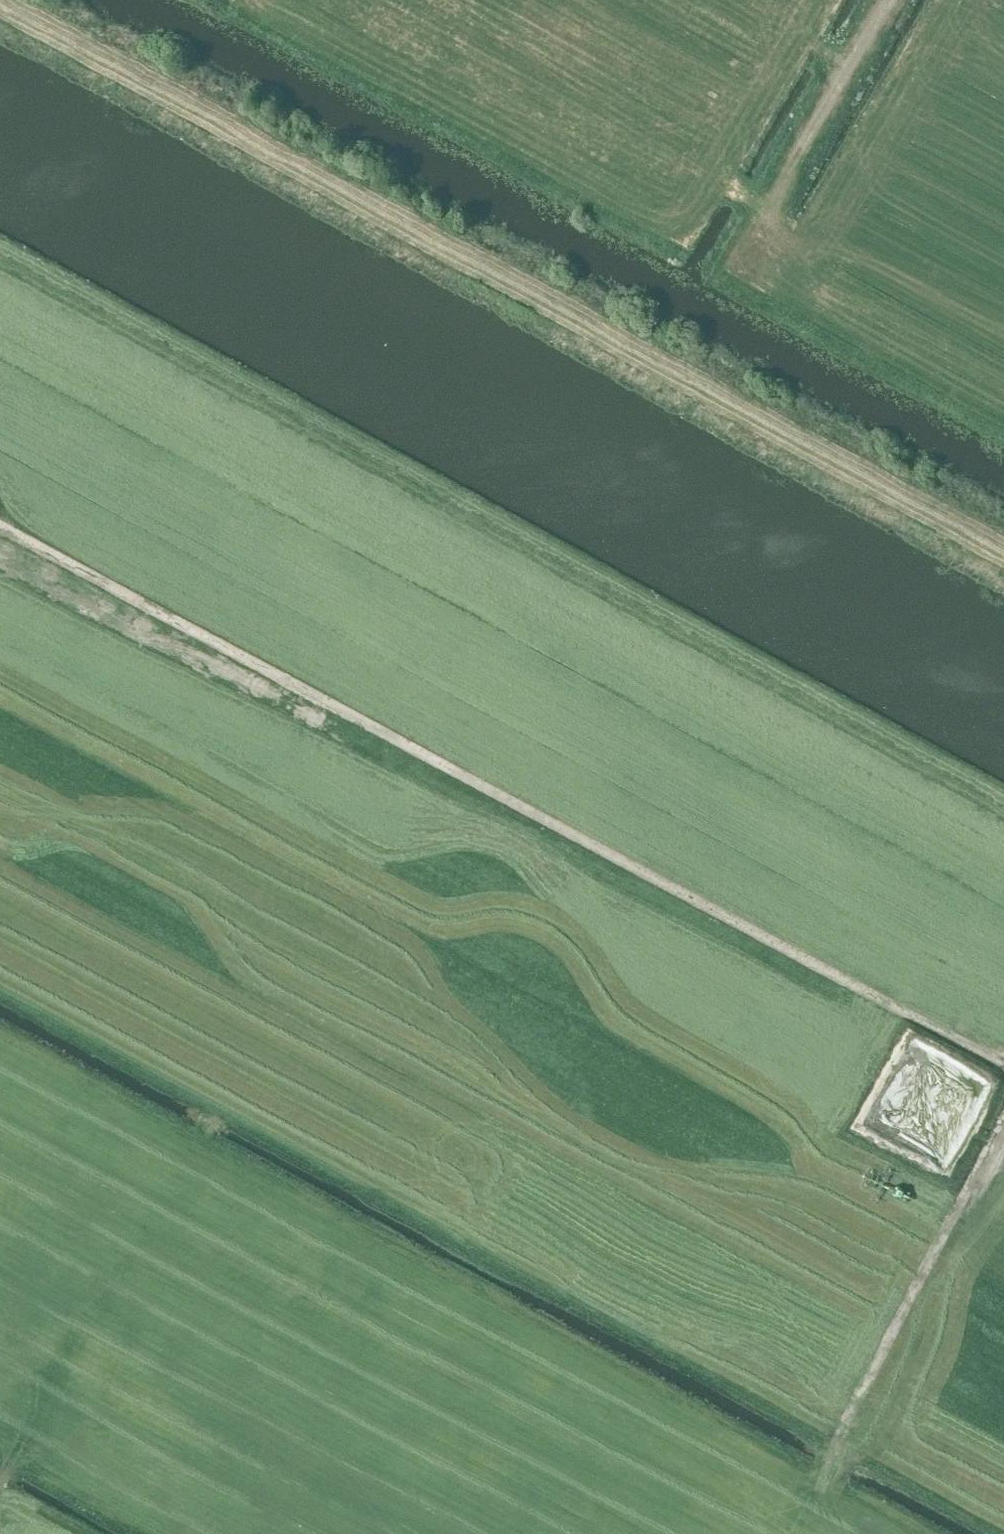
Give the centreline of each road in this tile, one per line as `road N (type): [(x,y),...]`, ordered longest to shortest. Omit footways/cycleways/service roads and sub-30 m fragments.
road 1 (unclassified): [(776,215),(897,0)]

